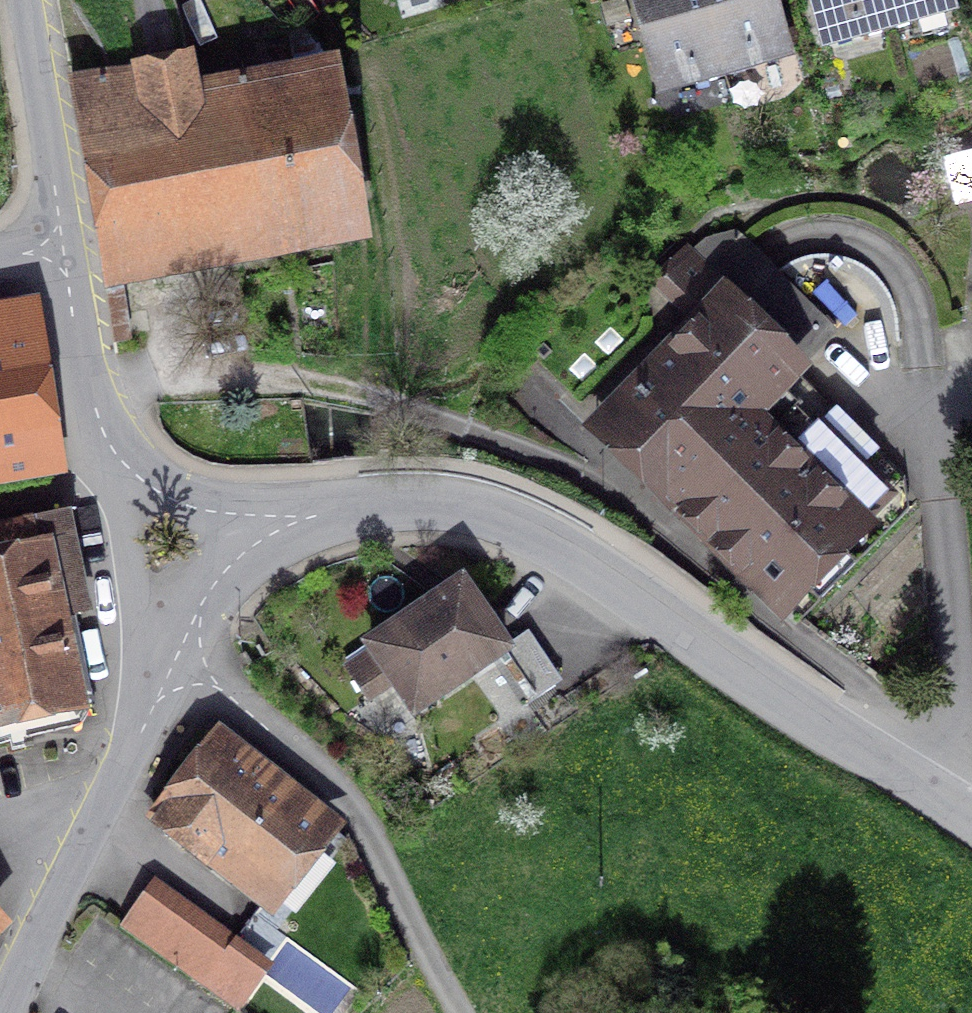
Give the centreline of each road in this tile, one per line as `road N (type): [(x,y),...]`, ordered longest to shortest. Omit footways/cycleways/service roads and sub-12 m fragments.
road 1 (tertiary): [(969,808),(739,650),(550,539),(460,511),(402,506),(310,517)]
road 2 (residential): [(184,657),(339,794),(465,1012)]
road 3 (residential): [(969,808),(920,383)]
road 4 (tertiary): [(138,726),(4,1012)]
road 5 (tertiary): [(101,436),(135,596),(138,726)]
road 6 (tertiary): [(62,247),(28,0)]
road 7 (tertiary): [(310,517),(246,517),(179,502),(137,475),(101,436)]
road 8 (tertiary): [(310,517),(231,571),(184,657)]
road 9 (tertiary): [(101,436),(62,247)]

